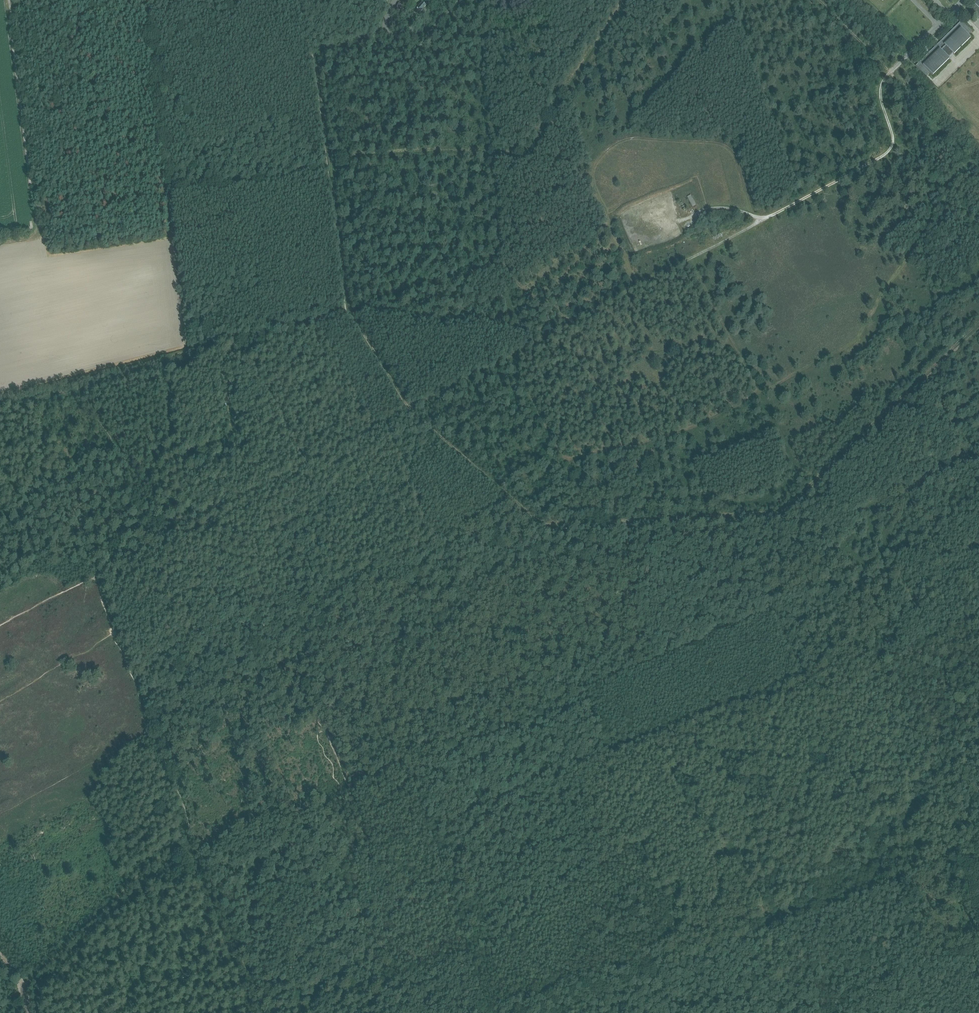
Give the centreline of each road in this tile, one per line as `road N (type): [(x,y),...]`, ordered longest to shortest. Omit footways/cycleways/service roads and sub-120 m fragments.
road 1 (track): [(978,322),(783,510),(544,524),(414,412),(351,309),(319,56),(374,43),(413,57),(461,0)]
road 2 (track): [(515,354),(566,458),(691,428),(777,385),(856,341),(931,223),(924,163),(893,145)]
road 3 (track): [(411,409),(638,286),(594,182),(593,168),(613,146),(635,138),(727,147),(753,215)]
road 4 (track): [(733,343),(591,353),(490,320),(351,309)]
road 5 (track): [(332,169),(369,158),(535,155),(631,0)]
road 6 (track): [(312,49),(345,310),(408,413)]
road 7 (track): [(408,413),(544,530),(732,521)]
road 8 (track): [(473,0),(500,265),(552,312),(575,320)]
road 9 (track): [(732,521),(783,517),(978,328)]
road 10 (track): [(693,257),(759,393)]
road 11 (track): [(891,73),(978,162)]

